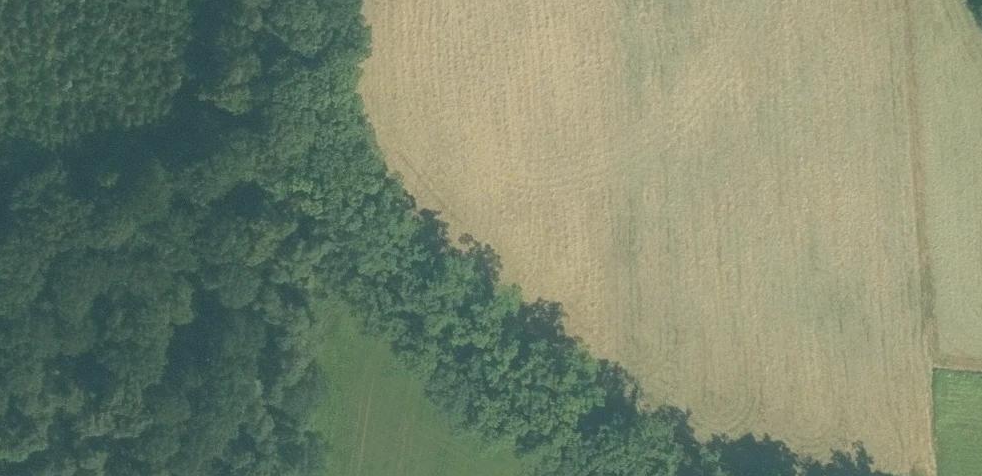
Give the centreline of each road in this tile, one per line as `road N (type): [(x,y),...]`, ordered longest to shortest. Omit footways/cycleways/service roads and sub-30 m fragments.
road 1 (track): [(302,143),(324,200),(529,391),(678,475)]
road 2 (track): [(0,404),(31,402),(100,371),(150,286),(197,151),(248,141),(302,143)]
road 3 (track): [(302,143),(307,0)]

